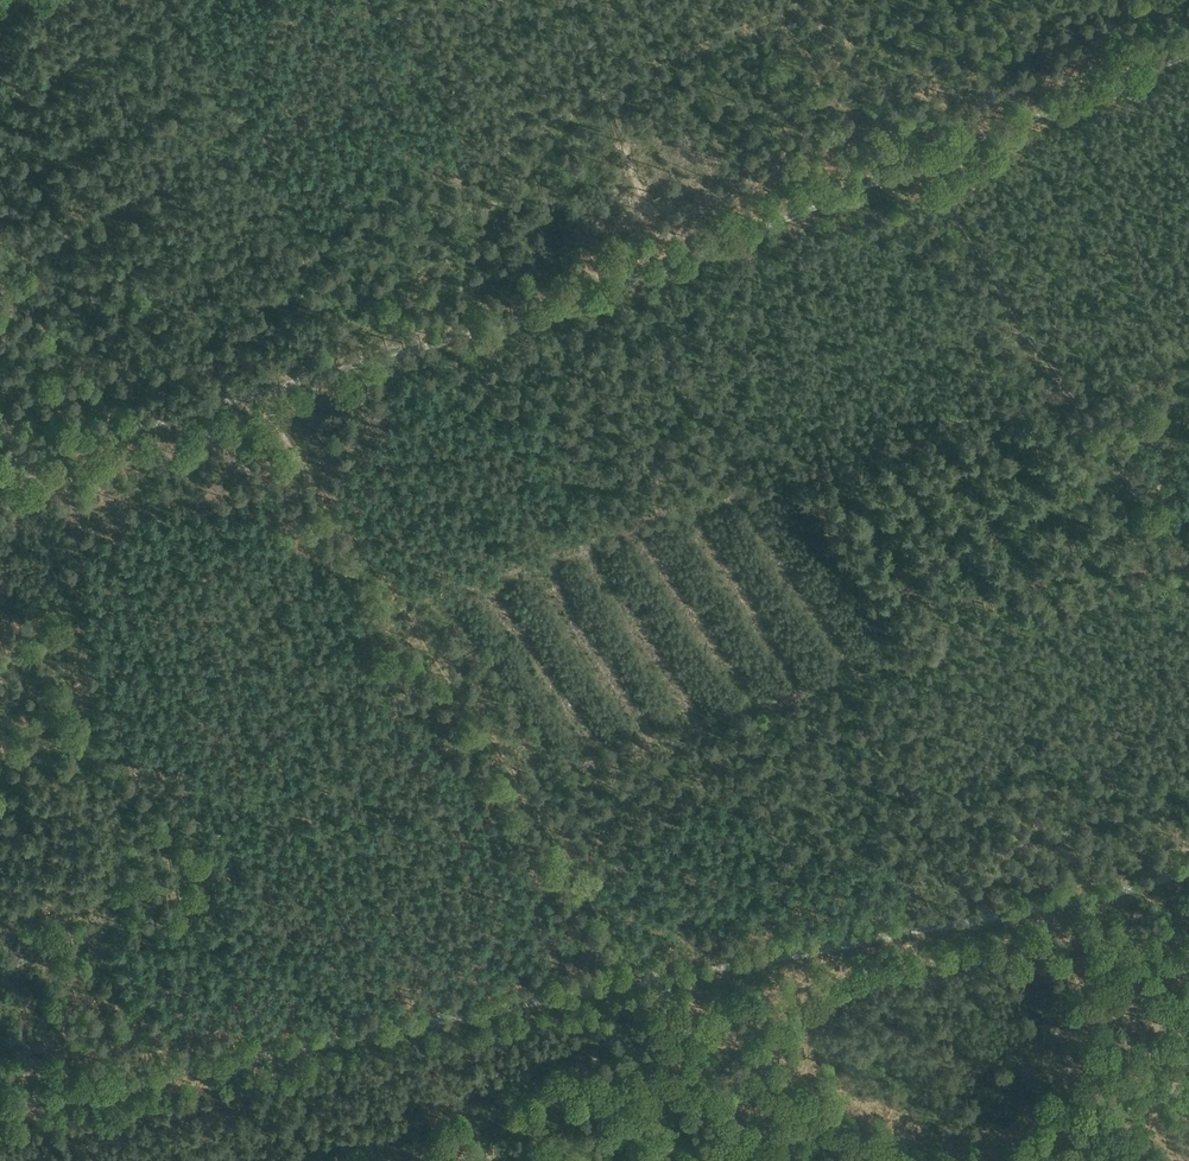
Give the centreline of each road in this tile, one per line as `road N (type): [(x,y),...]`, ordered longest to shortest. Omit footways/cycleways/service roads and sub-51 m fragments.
road 1 (track): [(1188,58),(549,315),(0,464)]
road 2 (track): [(1188,871),(1050,907),(0,1108)]
road 3 (track): [(770,1160),(271,412),(264,391)]
road 4 (track): [(1188,573),(803,0)]

